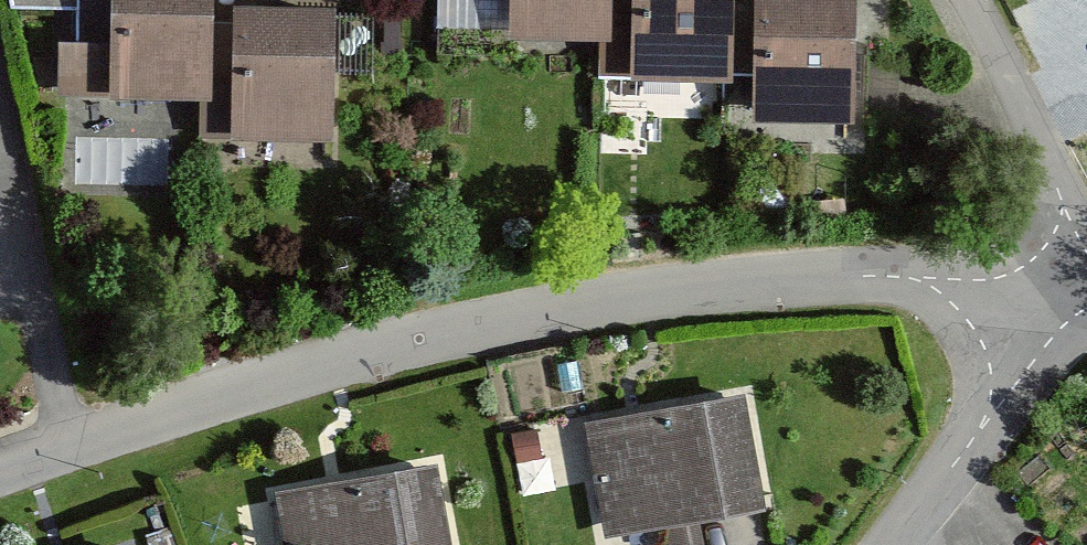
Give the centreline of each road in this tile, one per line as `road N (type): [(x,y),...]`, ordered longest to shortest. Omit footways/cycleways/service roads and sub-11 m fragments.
road 1 (residential): [(1059,282),(893,280),(637,295),(385,346),(0,474)]
road 2 (residential): [(1059,282),(951,475),(891,544)]
road 3 (residential): [(965,0),(1067,176),(1059,282)]

